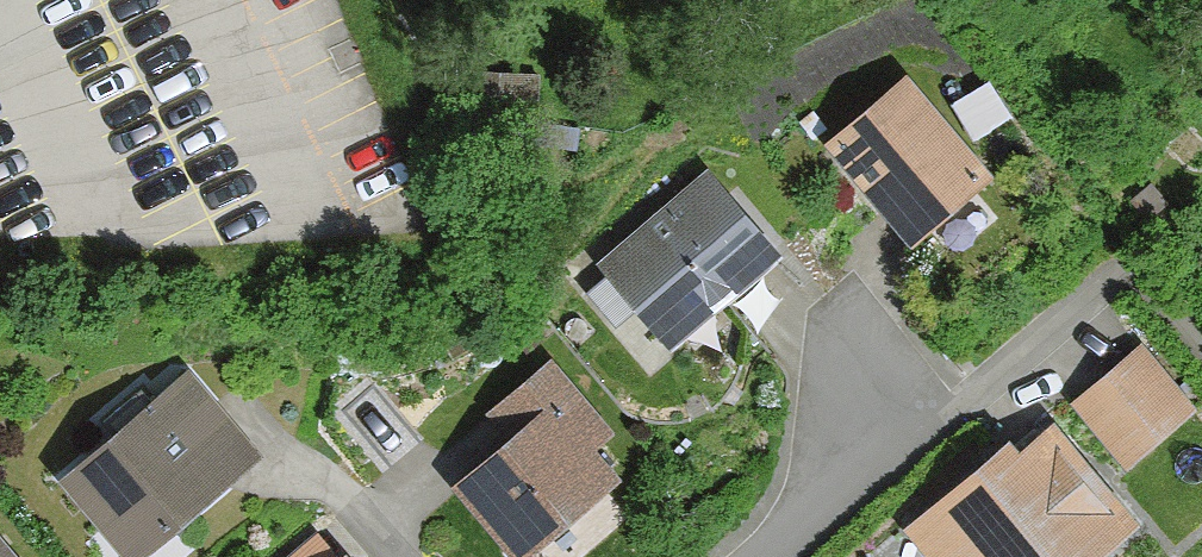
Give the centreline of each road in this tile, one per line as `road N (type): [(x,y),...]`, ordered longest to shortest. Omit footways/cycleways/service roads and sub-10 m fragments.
road 1 (residential): [(965,409),(773,556)]

